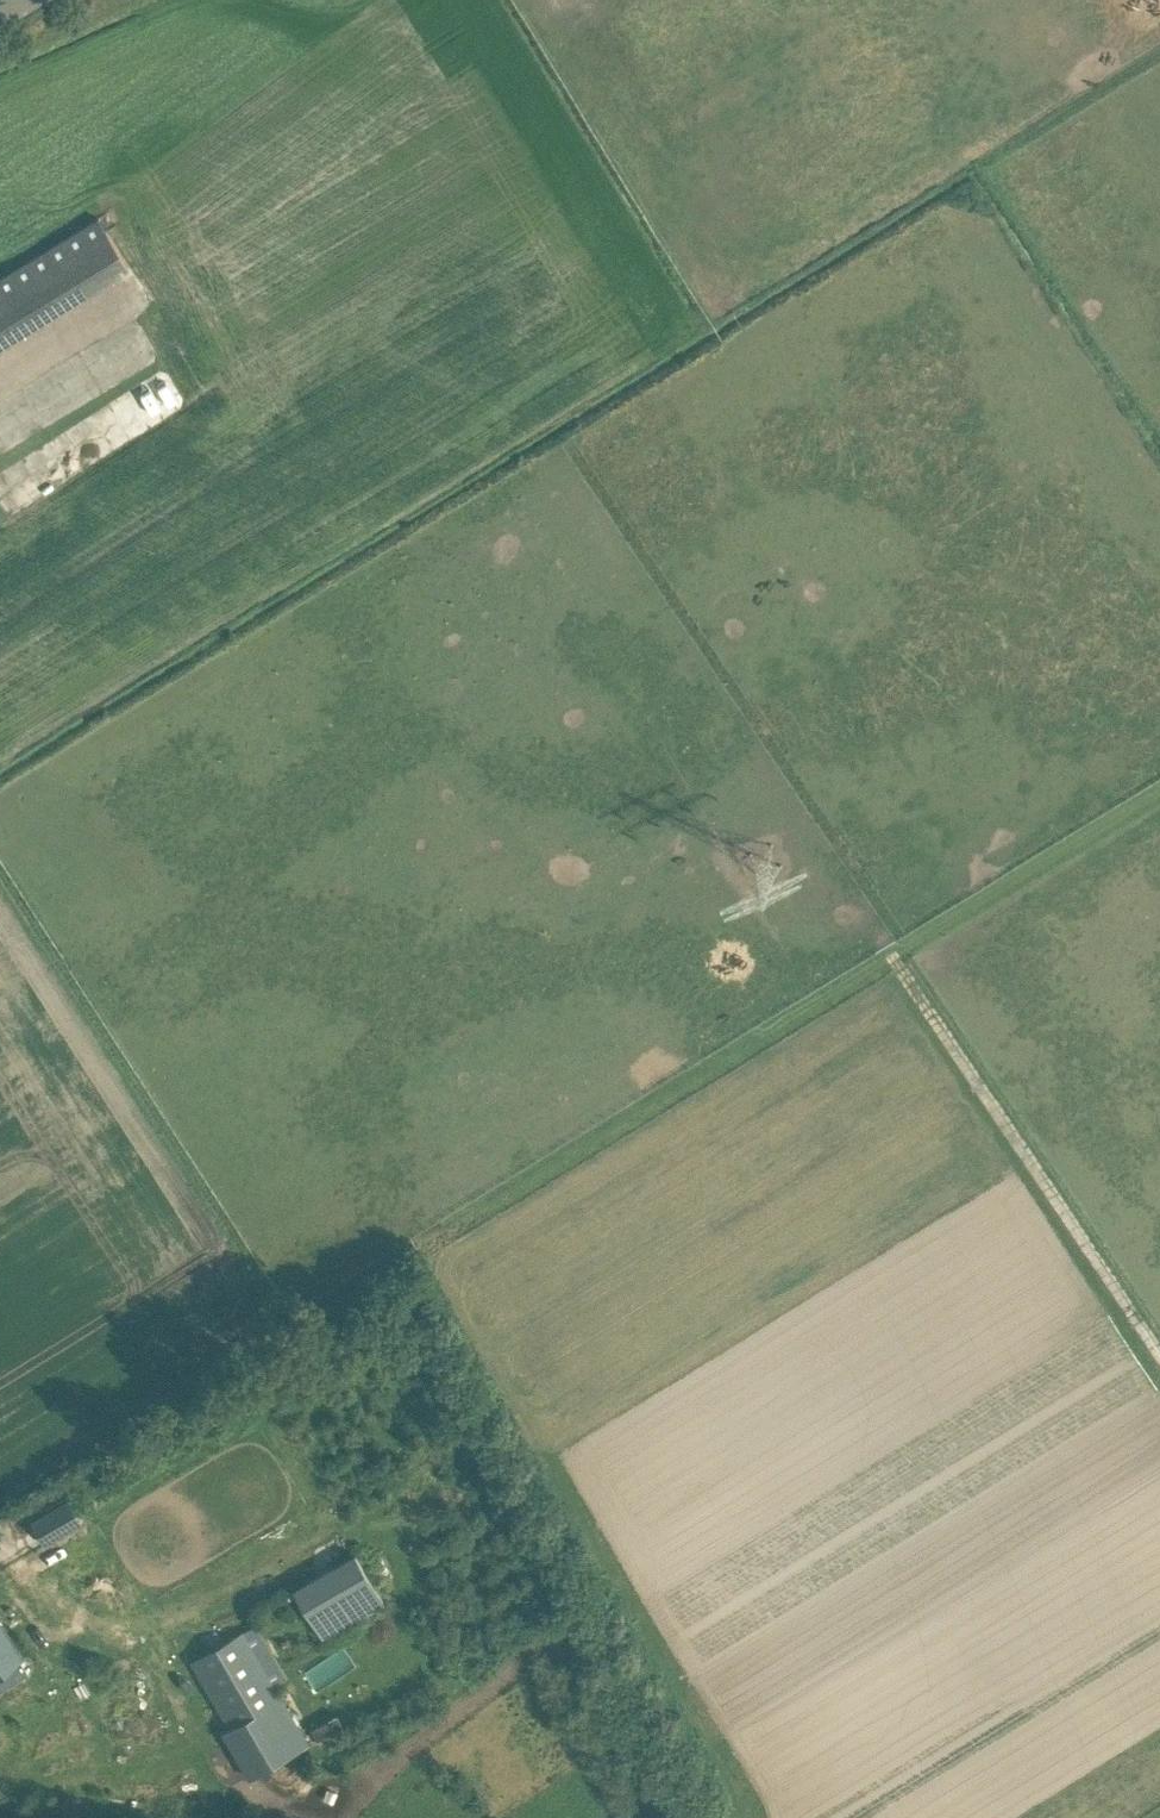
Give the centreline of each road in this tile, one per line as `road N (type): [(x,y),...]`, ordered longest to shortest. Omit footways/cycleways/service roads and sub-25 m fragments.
road 1 (track): [(904,968),(1159,1357)]

